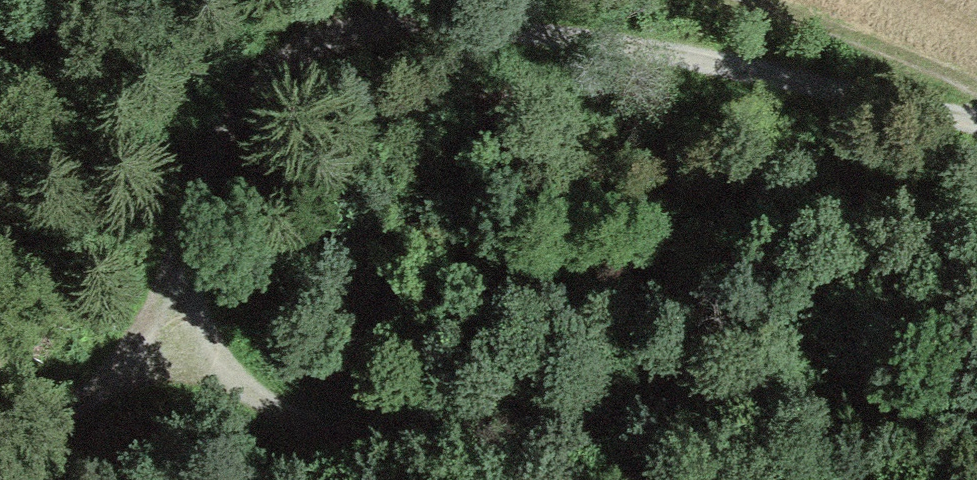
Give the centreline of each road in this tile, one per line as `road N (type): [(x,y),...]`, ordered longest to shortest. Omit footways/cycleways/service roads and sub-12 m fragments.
road 1 (track): [(0,475),(182,322),(262,401),(310,429),(381,436),(647,403),(761,403),(976,435)]
road 2 (track): [(182,322),(187,201),(210,143),(256,85),(307,44),(360,26),(416,18),(603,45),(976,126)]
road 3 (track): [(976,95),(942,68),(758,0)]

